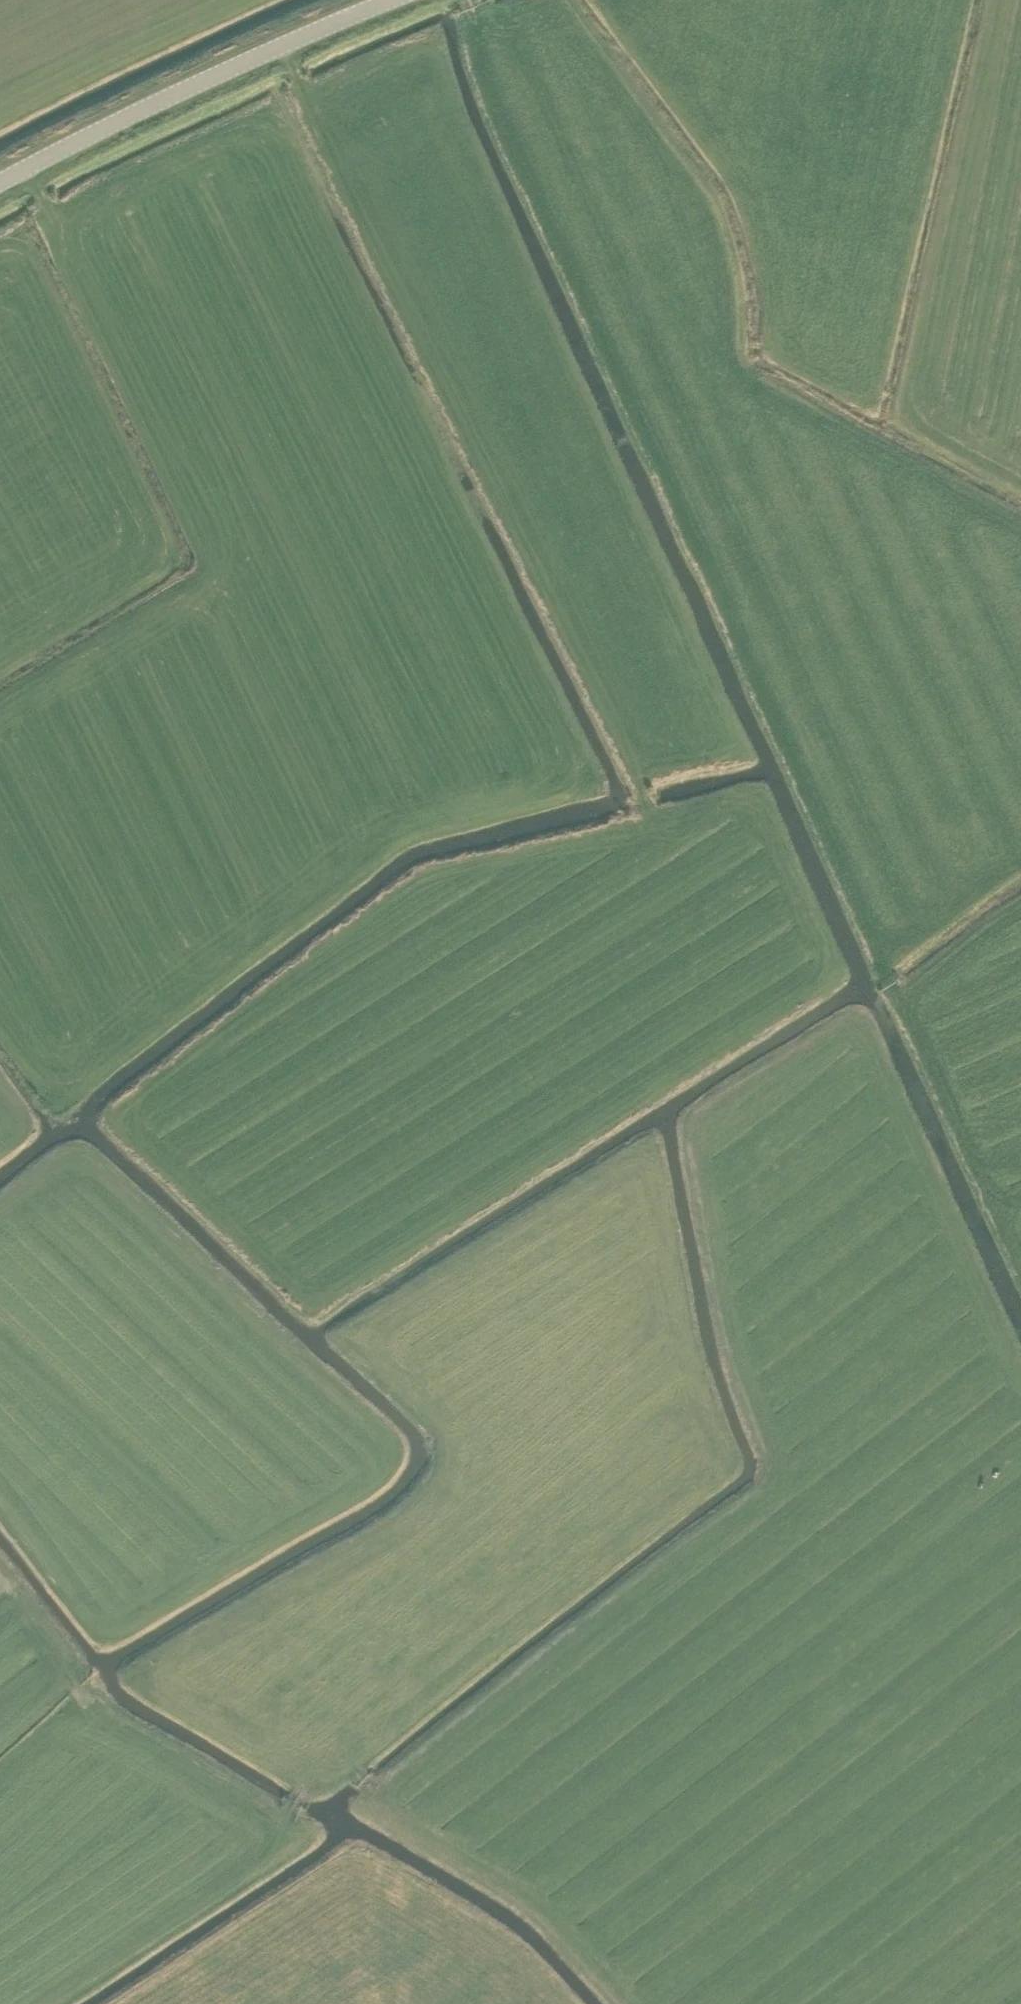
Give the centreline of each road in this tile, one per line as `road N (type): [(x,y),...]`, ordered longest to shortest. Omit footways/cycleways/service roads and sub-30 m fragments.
road 1 (tertiary): [(0,180),(386,0)]

